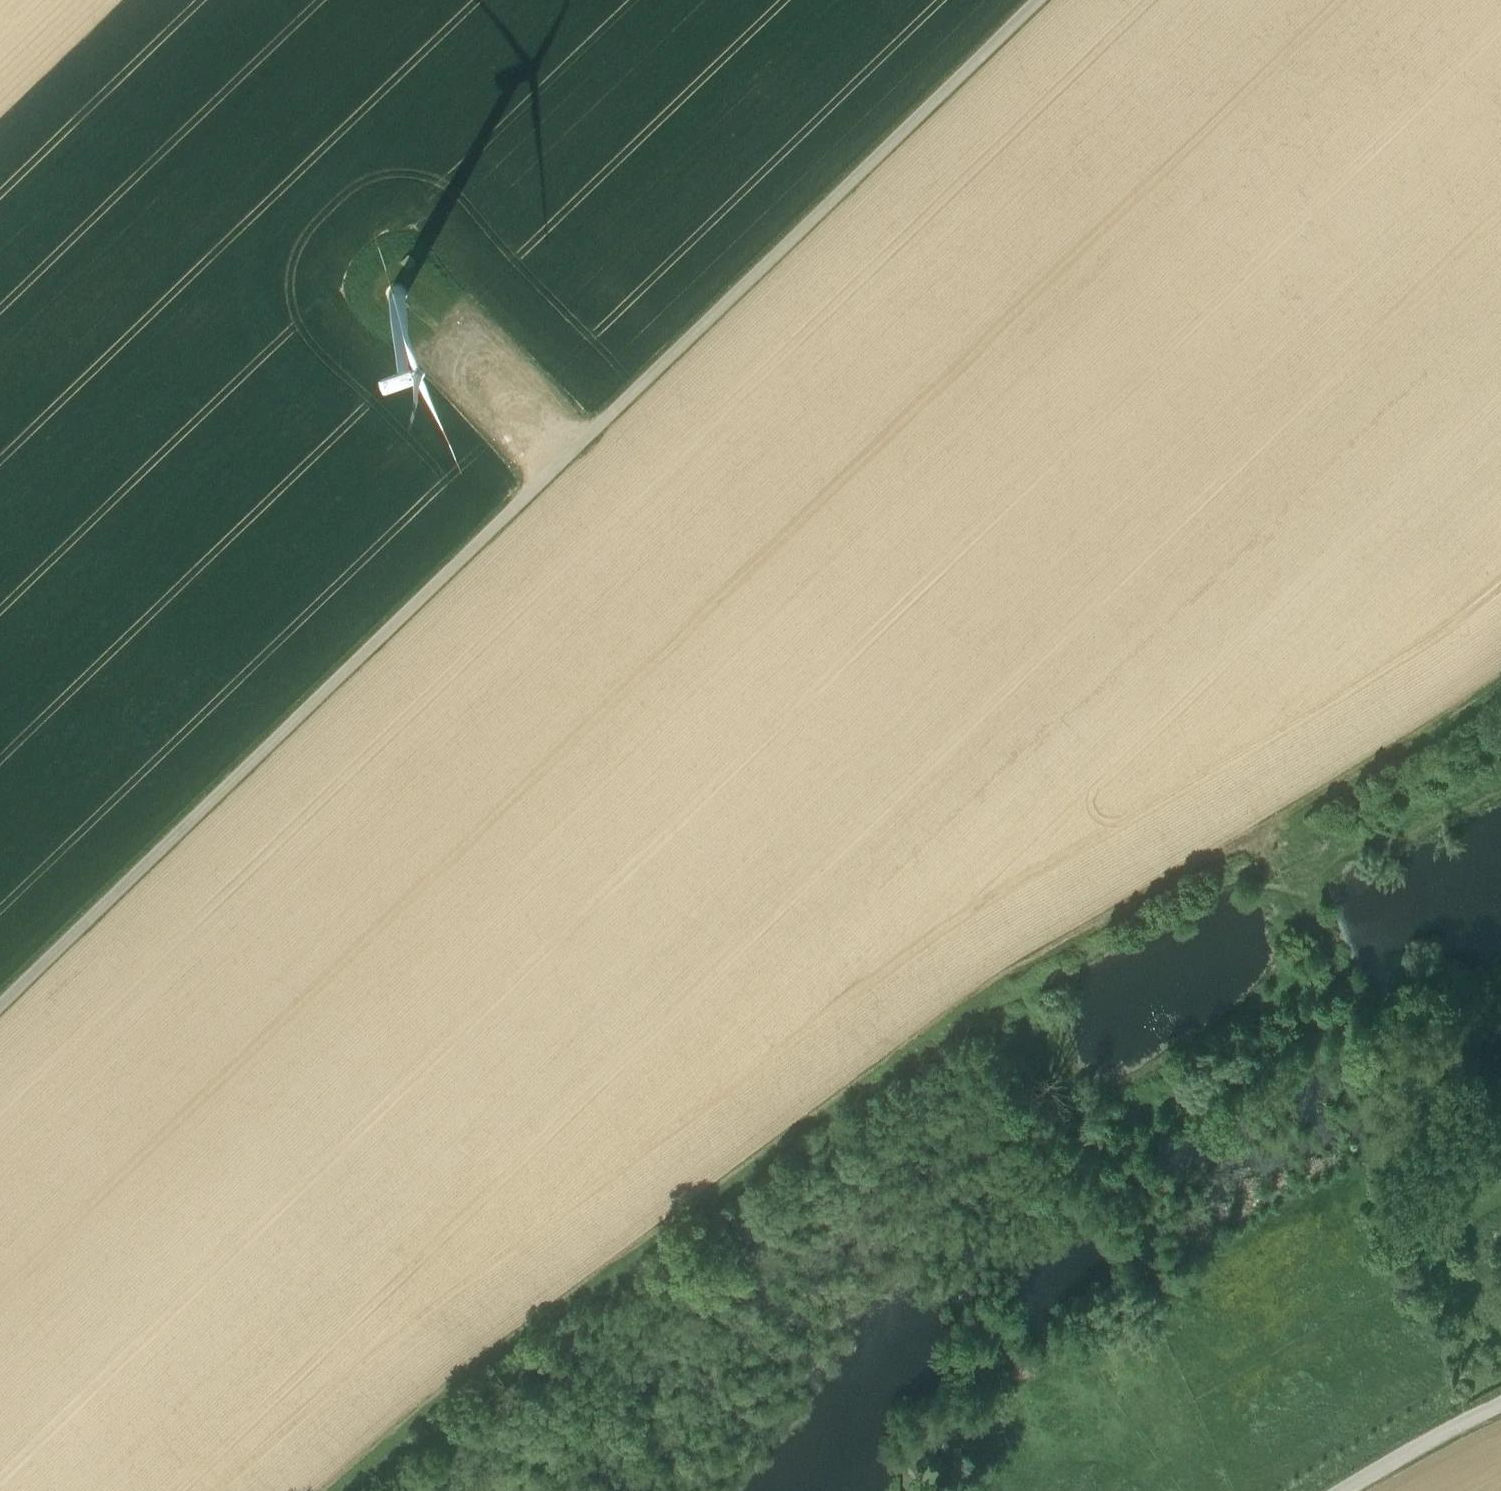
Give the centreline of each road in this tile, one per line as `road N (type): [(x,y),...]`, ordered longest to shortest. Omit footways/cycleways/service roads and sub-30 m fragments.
road 1 (unclassified): [(0,1004),(1037,0)]
road 2 (track): [(1266,823),(1392,753),(1500,675)]
road 3 (unclassified): [(1500,1408),(1348,1490)]

